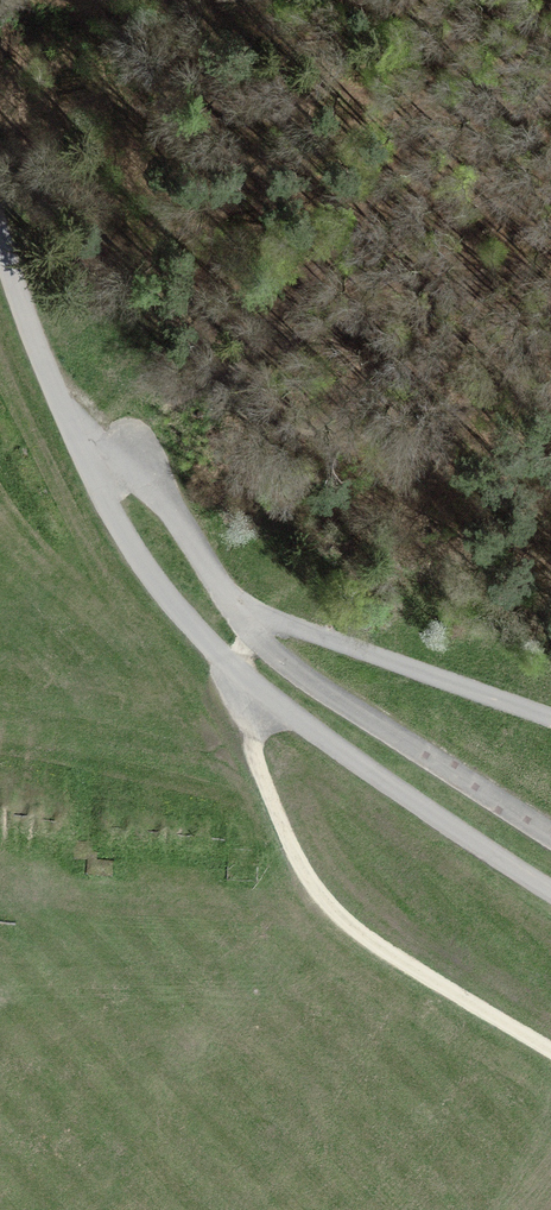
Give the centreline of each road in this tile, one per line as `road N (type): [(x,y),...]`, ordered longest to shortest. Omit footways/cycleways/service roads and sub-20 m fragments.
road 1 (unclassified): [(0,227),(126,553),(249,686),(550,884)]
road 2 (track): [(550,720),(243,615),(158,501),(132,485),(98,486)]
road 3 (track): [(550,1054),(416,974),(330,910),(284,842),(244,733),(249,686)]
road 4 (track): [(550,834),(349,709),(263,645),(243,615)]

